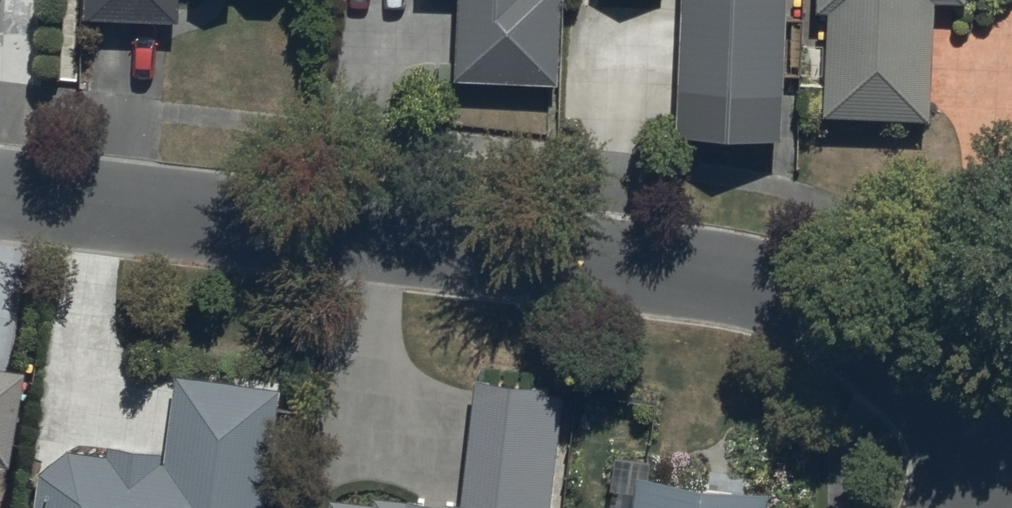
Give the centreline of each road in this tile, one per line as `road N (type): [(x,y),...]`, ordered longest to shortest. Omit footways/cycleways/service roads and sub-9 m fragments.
road 1 (residential): [(1007,456),(872,338),(805,300),(725,276),(0,193)]

